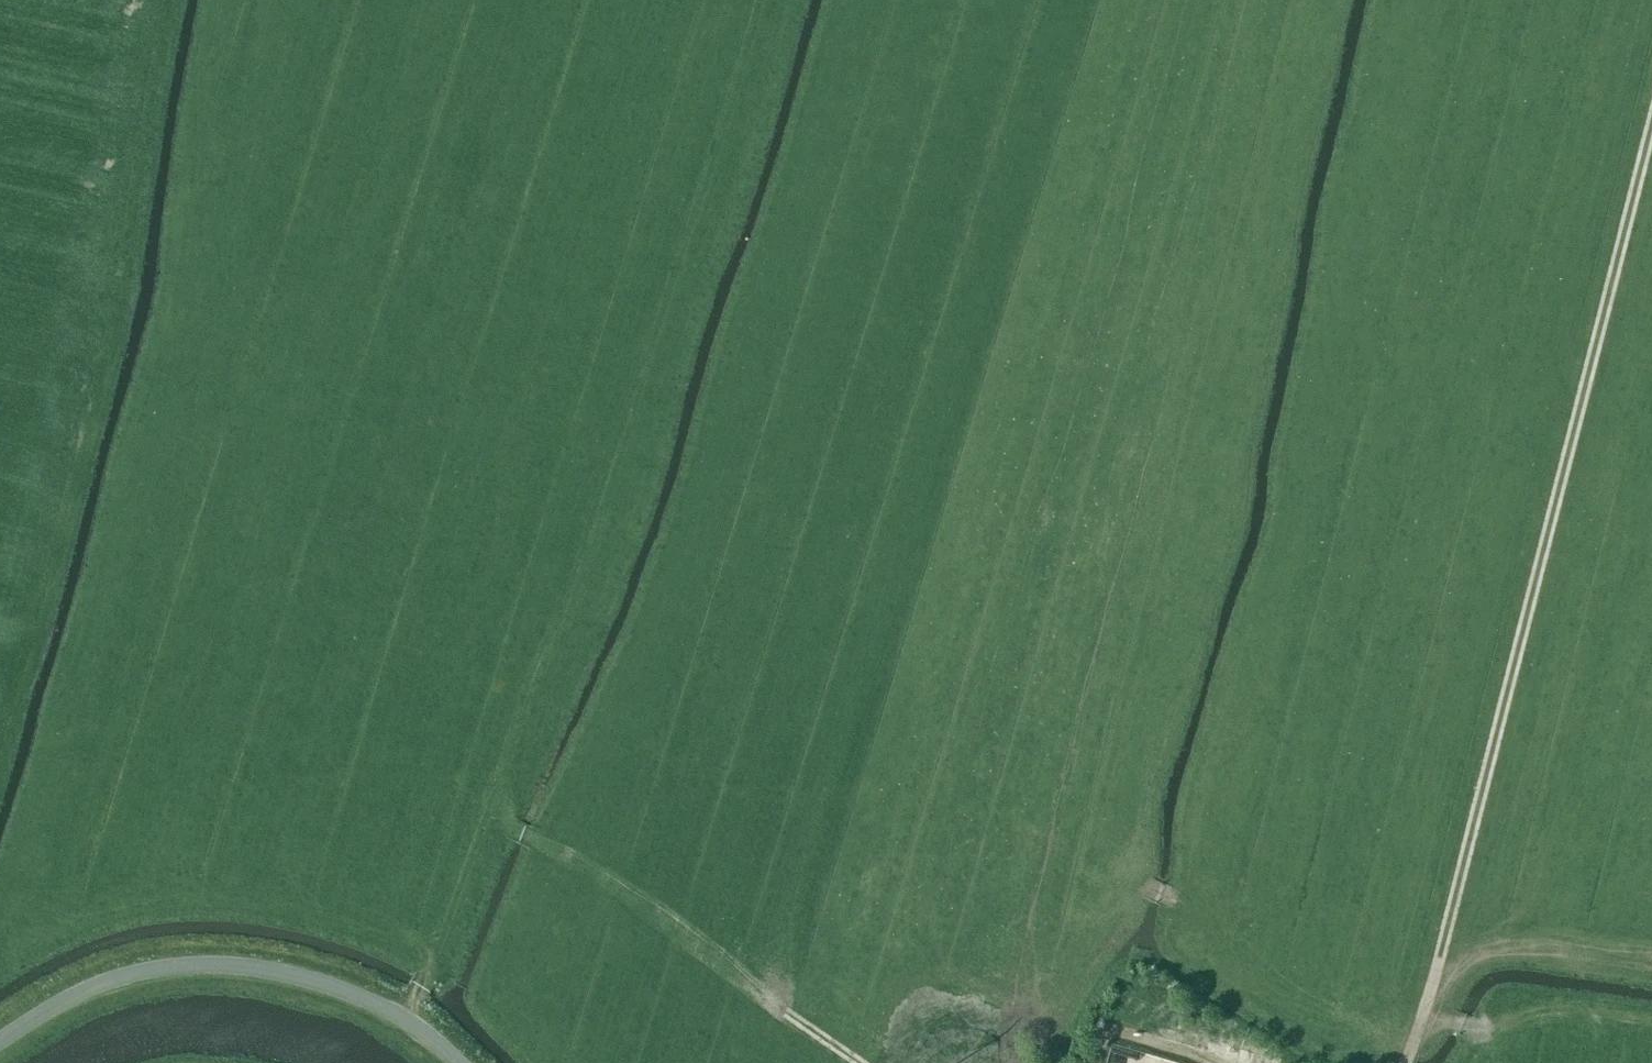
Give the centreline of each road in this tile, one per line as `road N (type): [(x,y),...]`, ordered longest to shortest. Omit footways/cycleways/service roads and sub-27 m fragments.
road 1 (track): [(1405,1062),(1651,119)]
road 2 (unclassified): [(456,1062),(377,1004),(264,970),(202,965),(105,982),(0,1041)]

